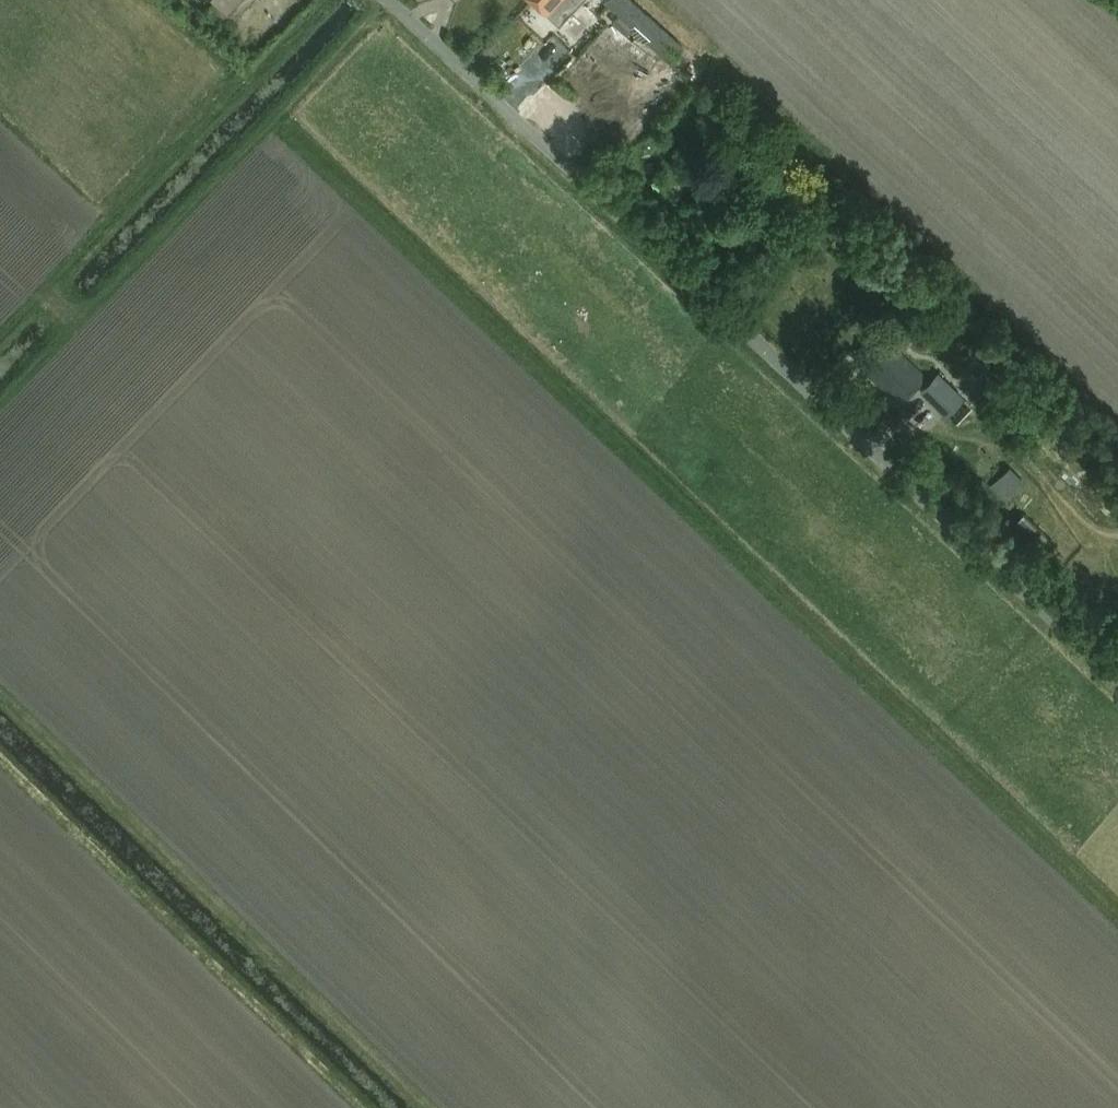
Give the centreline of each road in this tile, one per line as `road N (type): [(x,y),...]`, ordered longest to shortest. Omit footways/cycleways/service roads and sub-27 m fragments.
road 1 (unclassified): [(1117,679),(396,0)]

